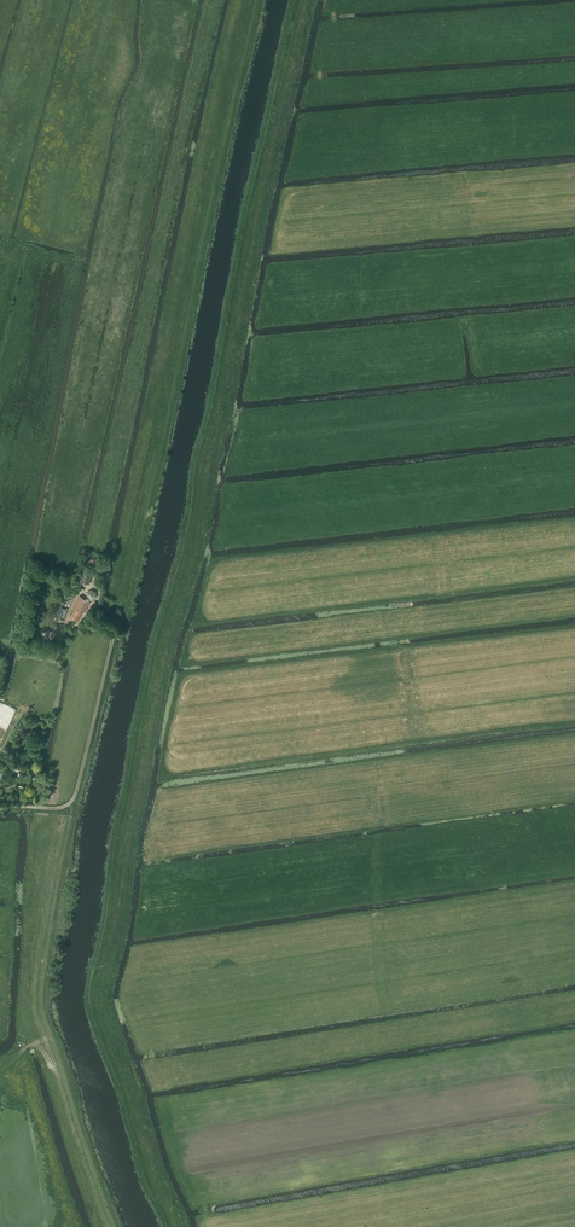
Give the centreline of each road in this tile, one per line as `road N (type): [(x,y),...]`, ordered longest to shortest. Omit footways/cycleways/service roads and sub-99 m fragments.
road 1 (track): [(70,803),(113,637)]

